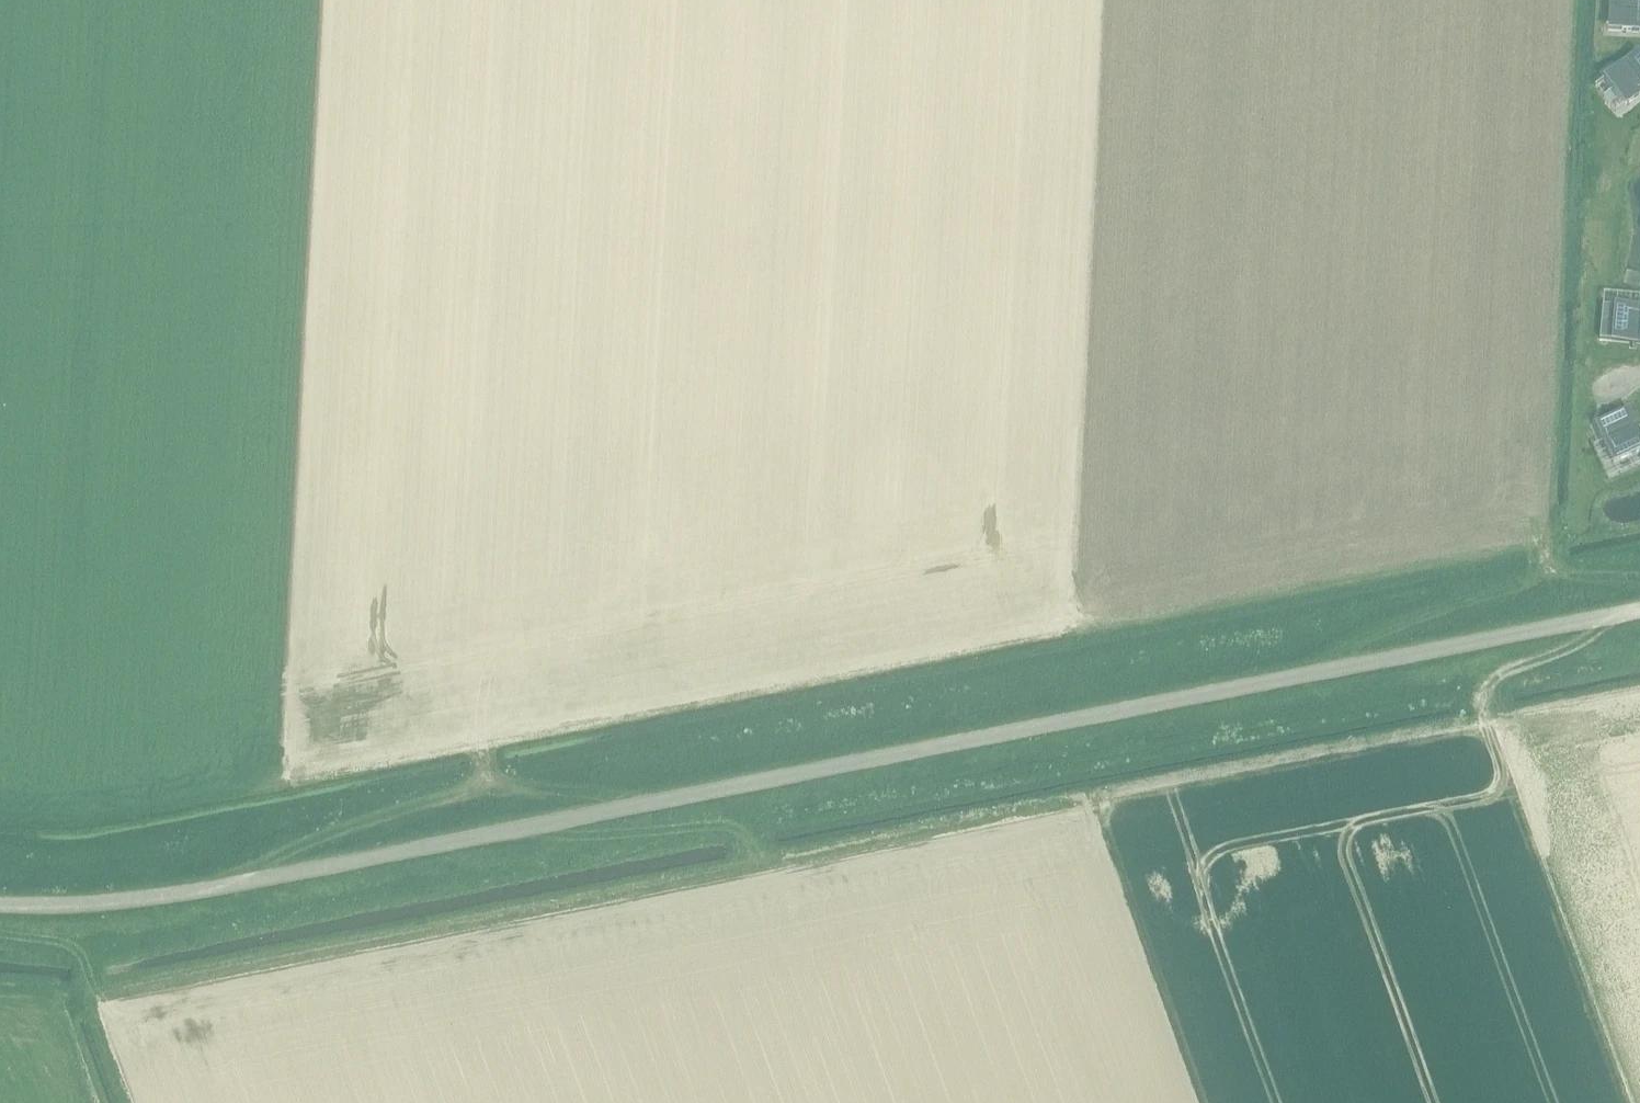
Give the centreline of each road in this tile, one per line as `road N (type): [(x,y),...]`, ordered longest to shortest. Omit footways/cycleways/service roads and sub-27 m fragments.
road 1 (unclassified): [(0,908),(112,903),(261,877),(1639,607)]

